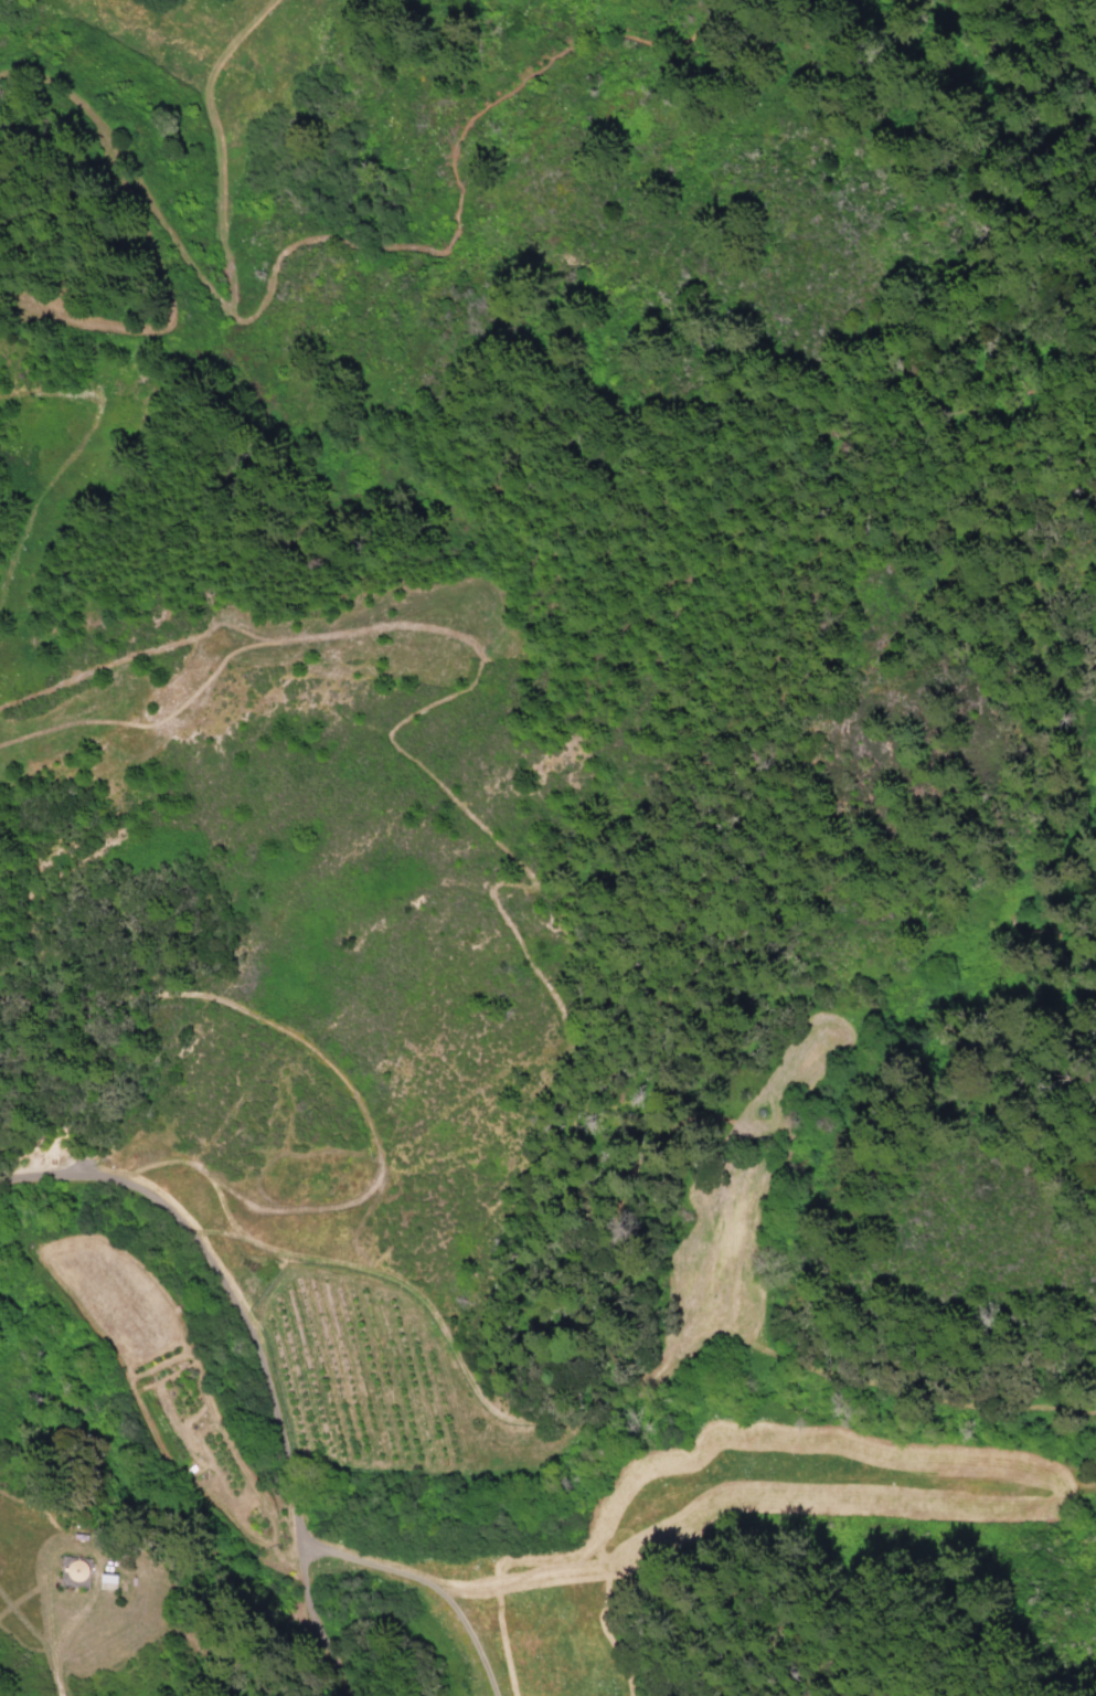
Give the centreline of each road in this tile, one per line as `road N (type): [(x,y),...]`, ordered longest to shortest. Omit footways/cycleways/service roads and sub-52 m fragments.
road 1 (residential): [(0,1182),(104,1178),(147,1192),(192,1231),(263,1349),(284,1427)]
road 2 (track): [(287,1450),(302,1577)]

